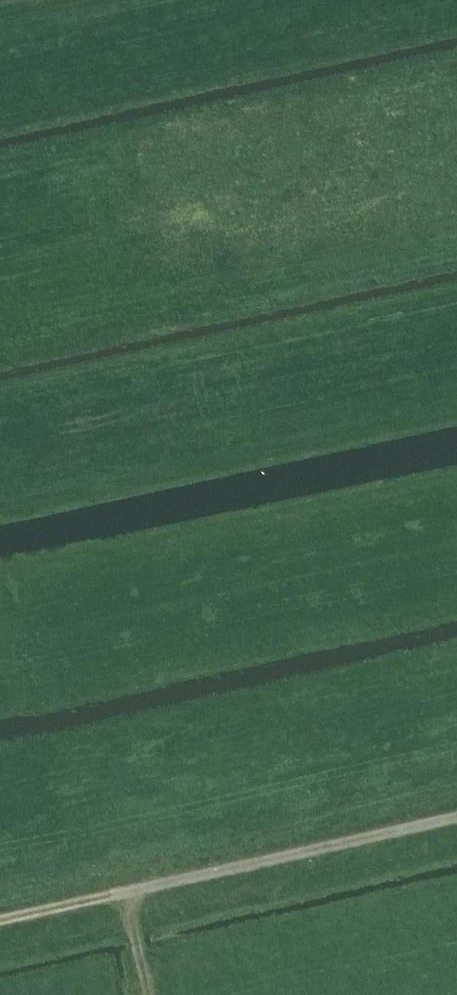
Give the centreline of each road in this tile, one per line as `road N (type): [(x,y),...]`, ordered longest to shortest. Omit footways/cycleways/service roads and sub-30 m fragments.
road 1 (track): [(0,919),(456,813)]

